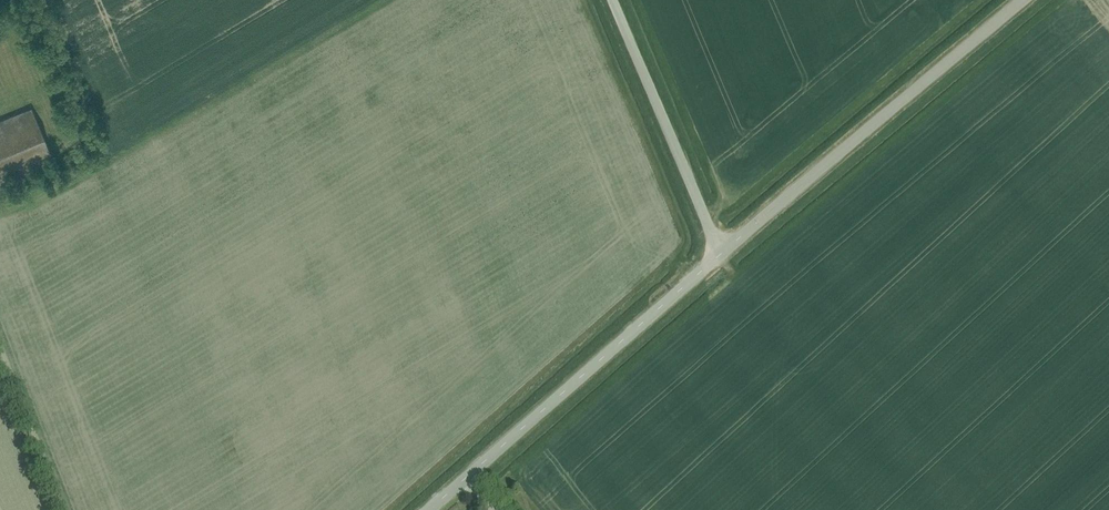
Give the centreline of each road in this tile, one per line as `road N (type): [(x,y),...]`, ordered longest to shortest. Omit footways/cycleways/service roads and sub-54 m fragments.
road 1 (tertiary): [(435,509),(719,257),(1028,0)]

